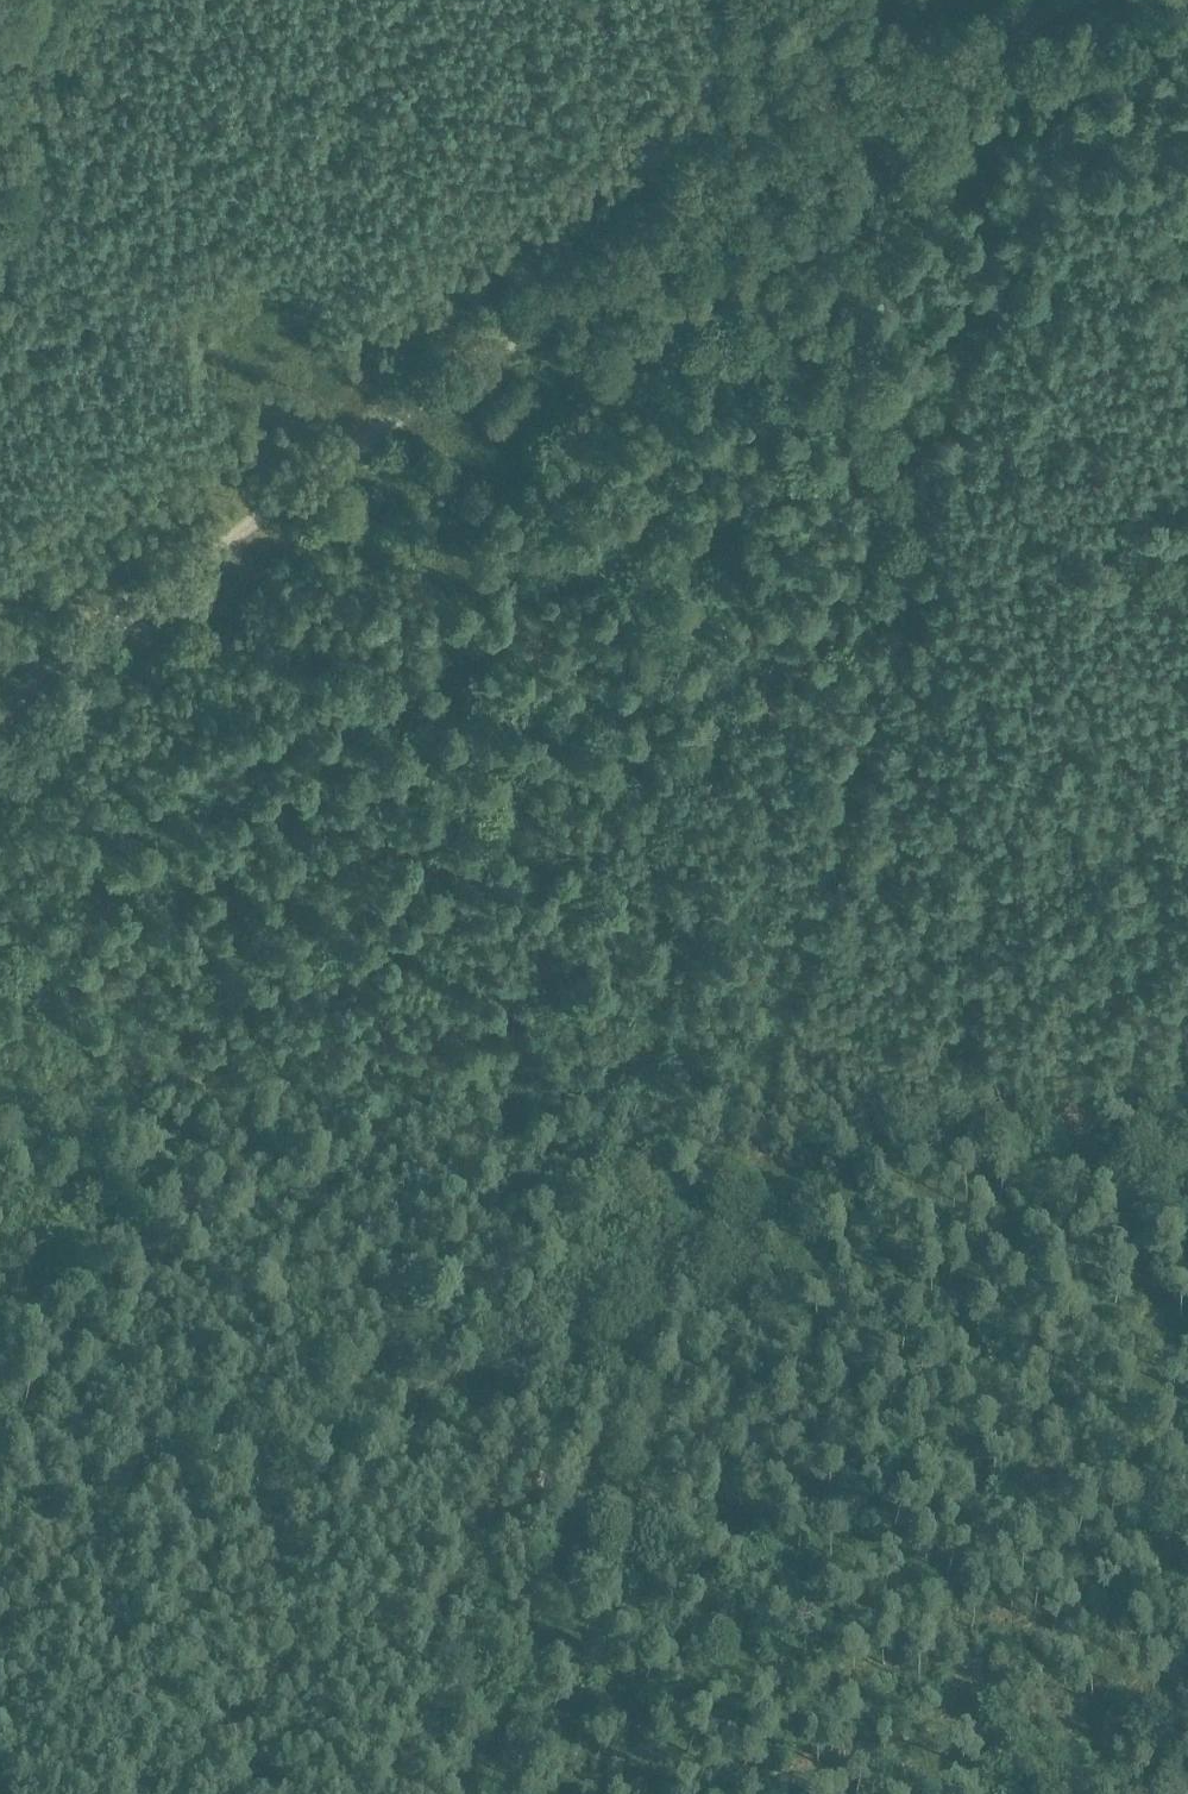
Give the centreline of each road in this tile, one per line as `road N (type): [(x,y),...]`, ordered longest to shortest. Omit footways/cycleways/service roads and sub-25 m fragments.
road 1 (track): [(0,732),(458,388),(936,77),(1089,0)]

